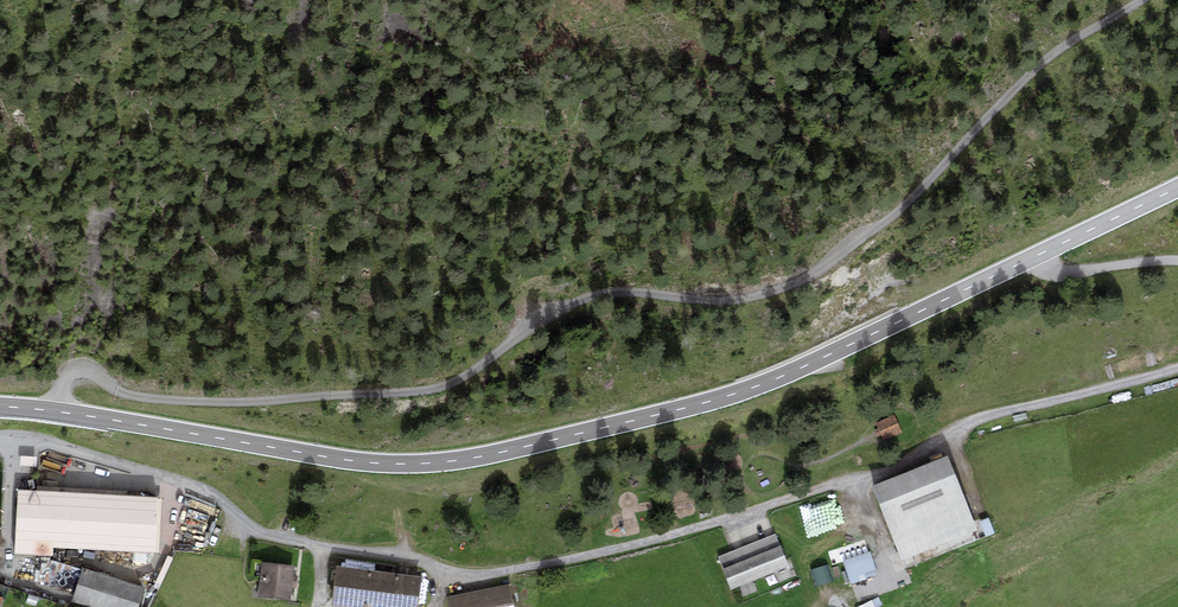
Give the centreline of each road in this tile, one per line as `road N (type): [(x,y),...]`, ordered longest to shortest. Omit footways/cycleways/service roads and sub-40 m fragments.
road 1 (secondary): [(0,406),(353,461),(484,456),(765,383),(1177,188)]
road 2 (track): [(1177,261),(1061,273),(1037,255)]

